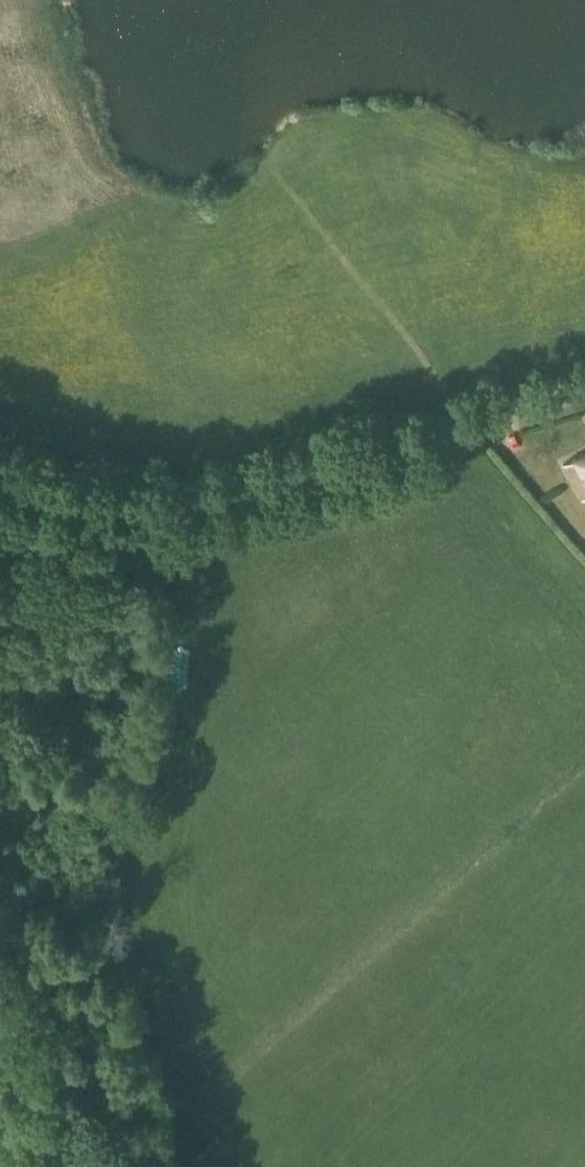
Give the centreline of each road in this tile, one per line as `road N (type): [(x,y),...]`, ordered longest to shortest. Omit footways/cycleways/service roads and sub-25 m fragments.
road 1 (unclassified): [(0,482),(71,505),(185,505),(584,392)]

